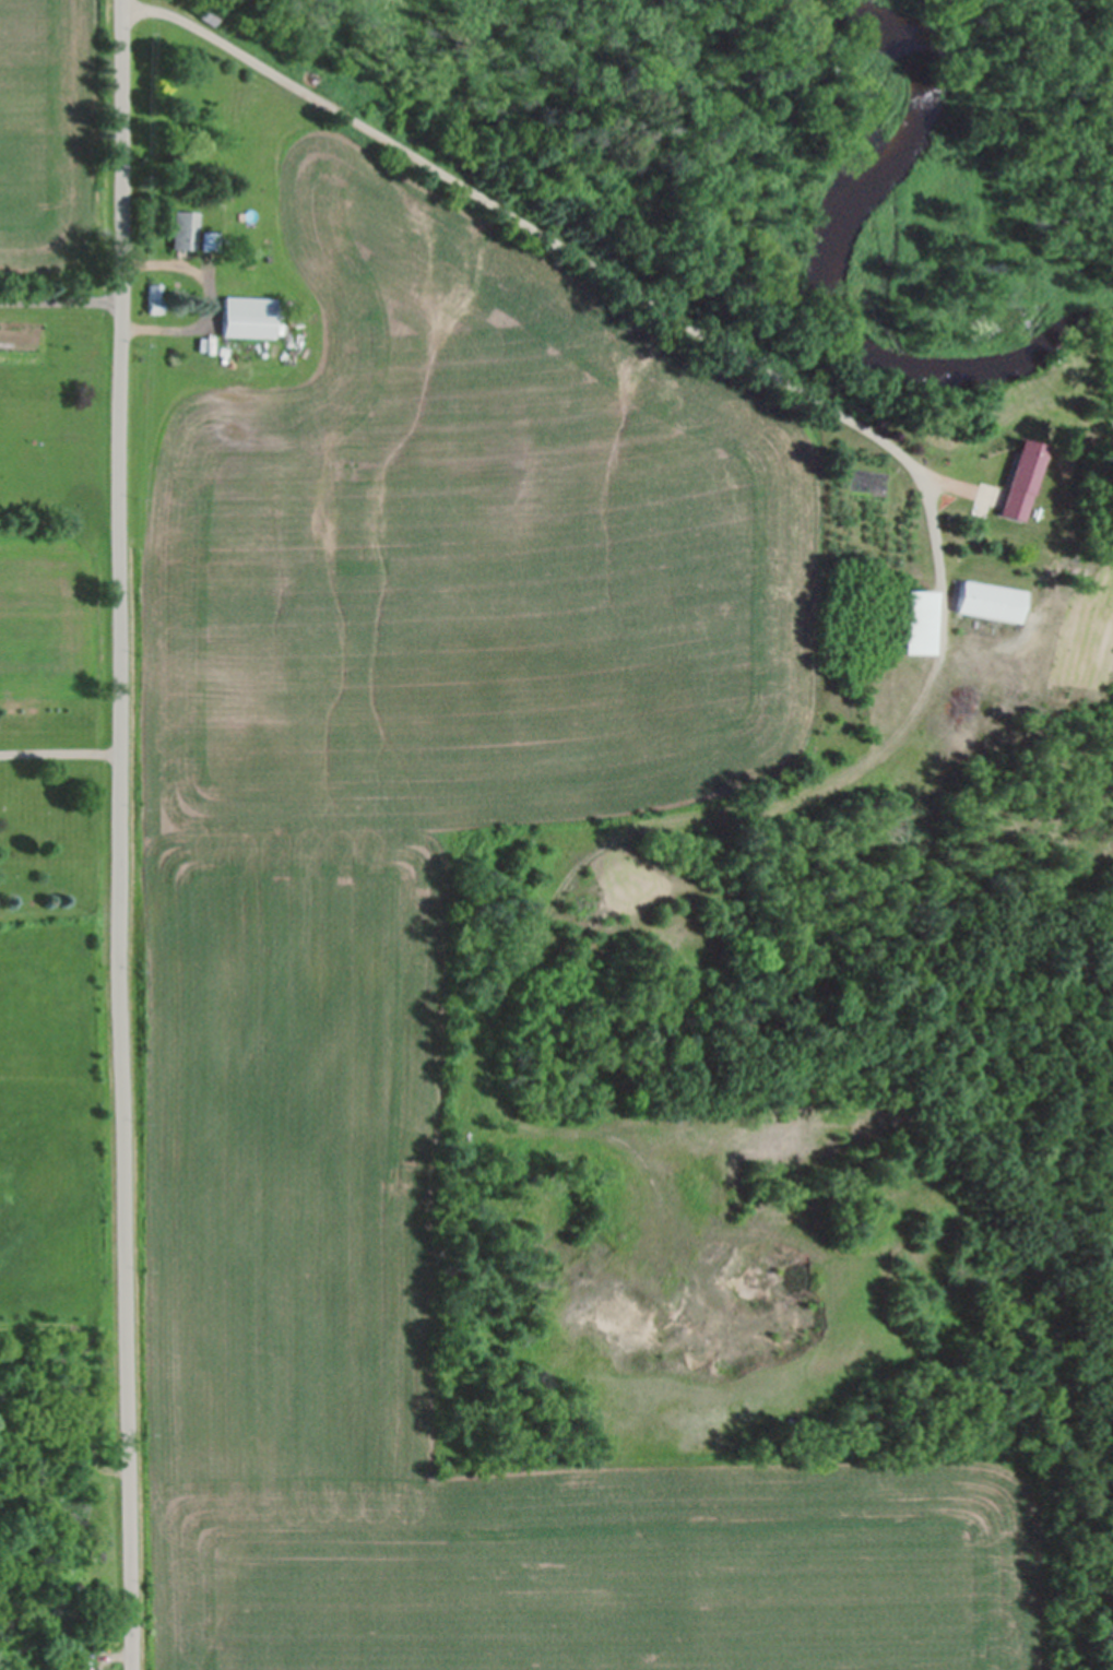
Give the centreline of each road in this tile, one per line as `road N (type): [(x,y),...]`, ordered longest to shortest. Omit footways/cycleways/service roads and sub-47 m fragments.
road 1 (residential): [(139,1669),(122,0)]

